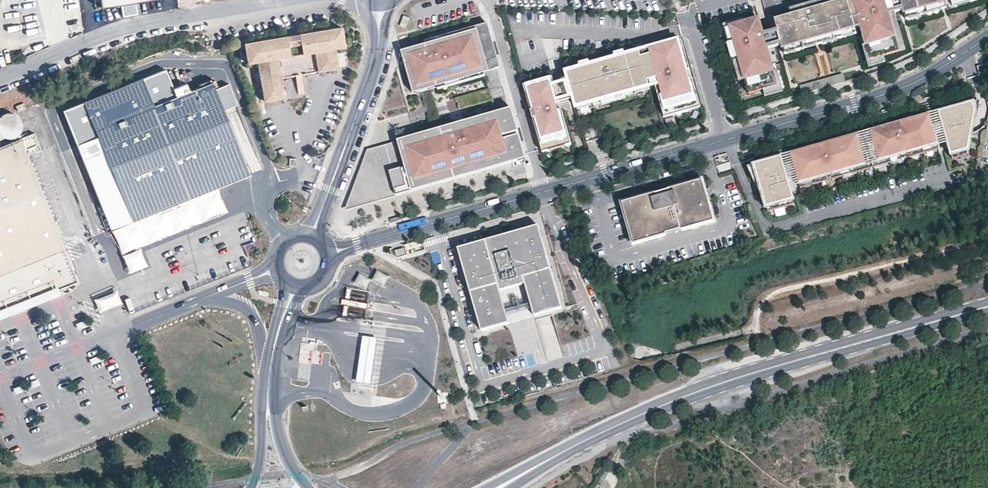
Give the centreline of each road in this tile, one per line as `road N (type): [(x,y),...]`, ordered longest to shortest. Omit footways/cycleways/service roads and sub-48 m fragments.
road 1 (residential): [(987,38),(906,89),(326,255)]
road 2 (primary): [(551,460),(678,399),(987,308)]
road 3 (residential): [(0,79),(126,29),(287,0)]
road 4 (residential): [(311,239),(376,54),(383,0)]

